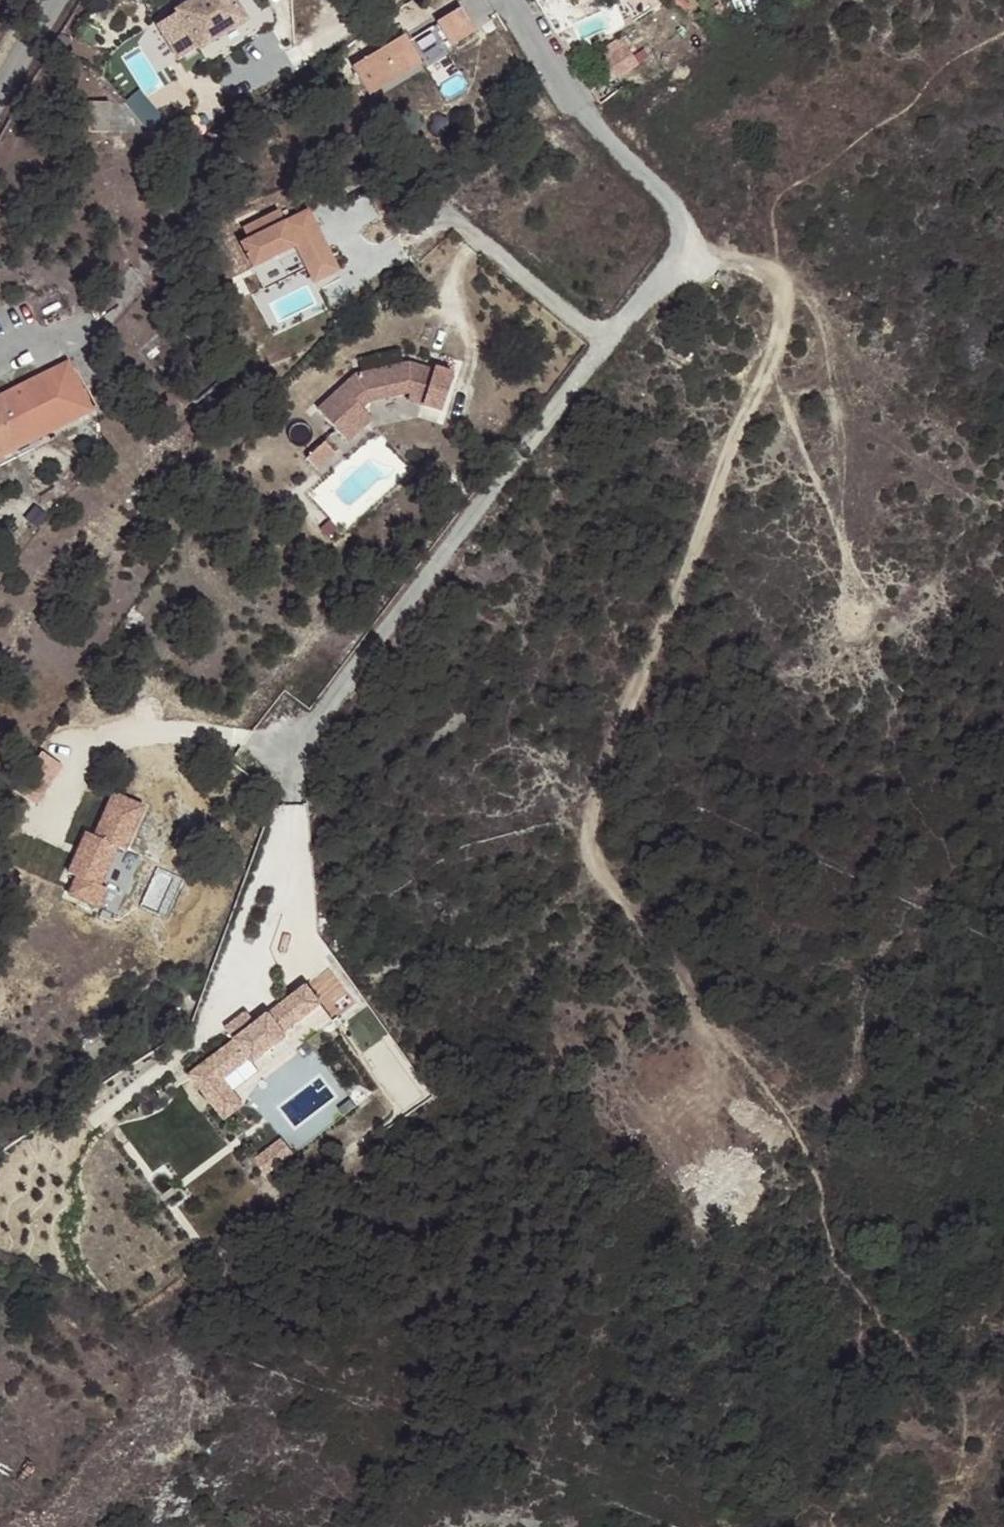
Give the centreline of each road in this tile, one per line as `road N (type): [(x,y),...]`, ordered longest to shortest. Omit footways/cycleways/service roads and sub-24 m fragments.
road 1 (unclassified): [(509,0),(585,118),(669,198),(680,226),(676,253),(292,754)]

